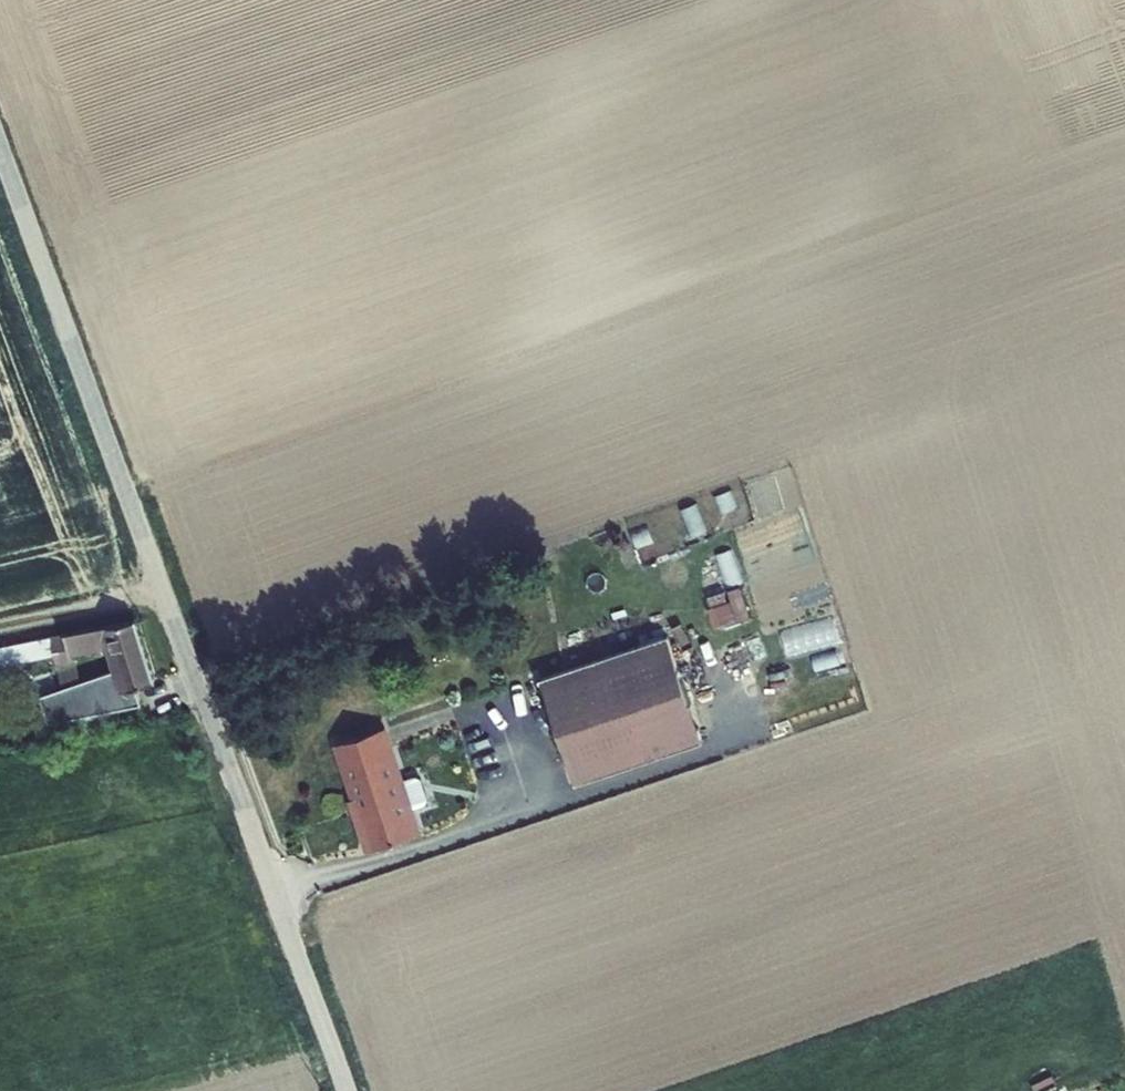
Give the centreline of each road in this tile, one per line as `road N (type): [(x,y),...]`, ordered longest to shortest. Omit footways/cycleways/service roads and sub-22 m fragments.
road 1 (unclassified): [(0,147),(347,1090)]
road 2 (track): [(0,628),(163,593)]

